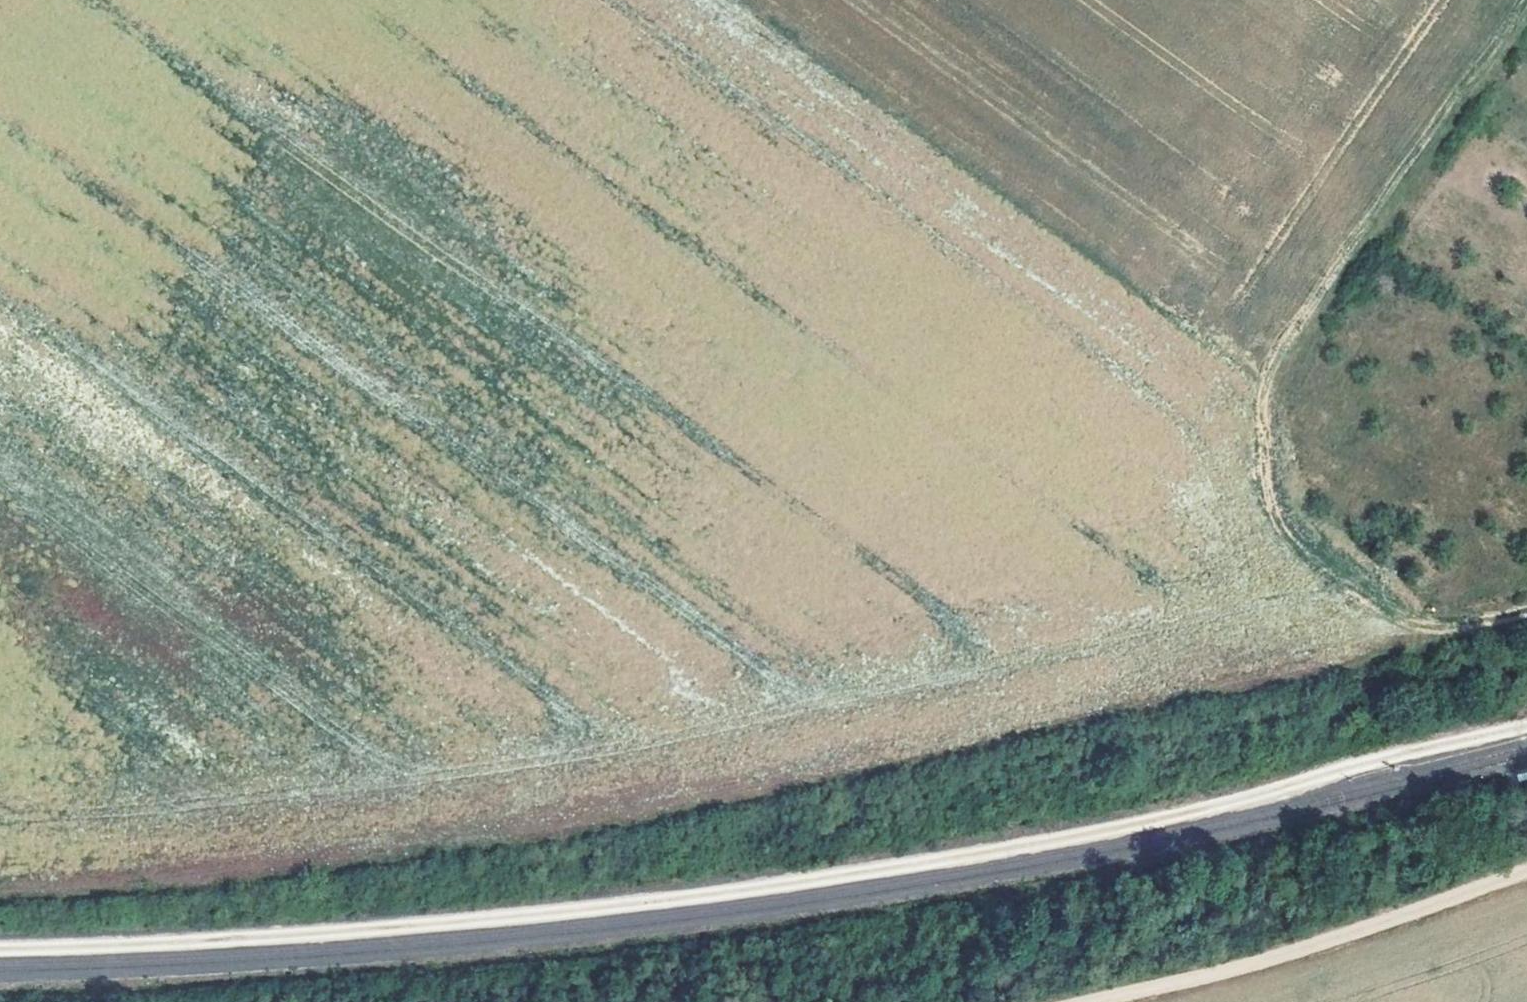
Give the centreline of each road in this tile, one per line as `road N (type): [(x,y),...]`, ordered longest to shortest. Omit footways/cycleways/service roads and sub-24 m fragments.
road 1 (track): [(1526,37),(1270,406)]
road 2 (track): [(1526,870),(1352,933),(1097,1001)]

